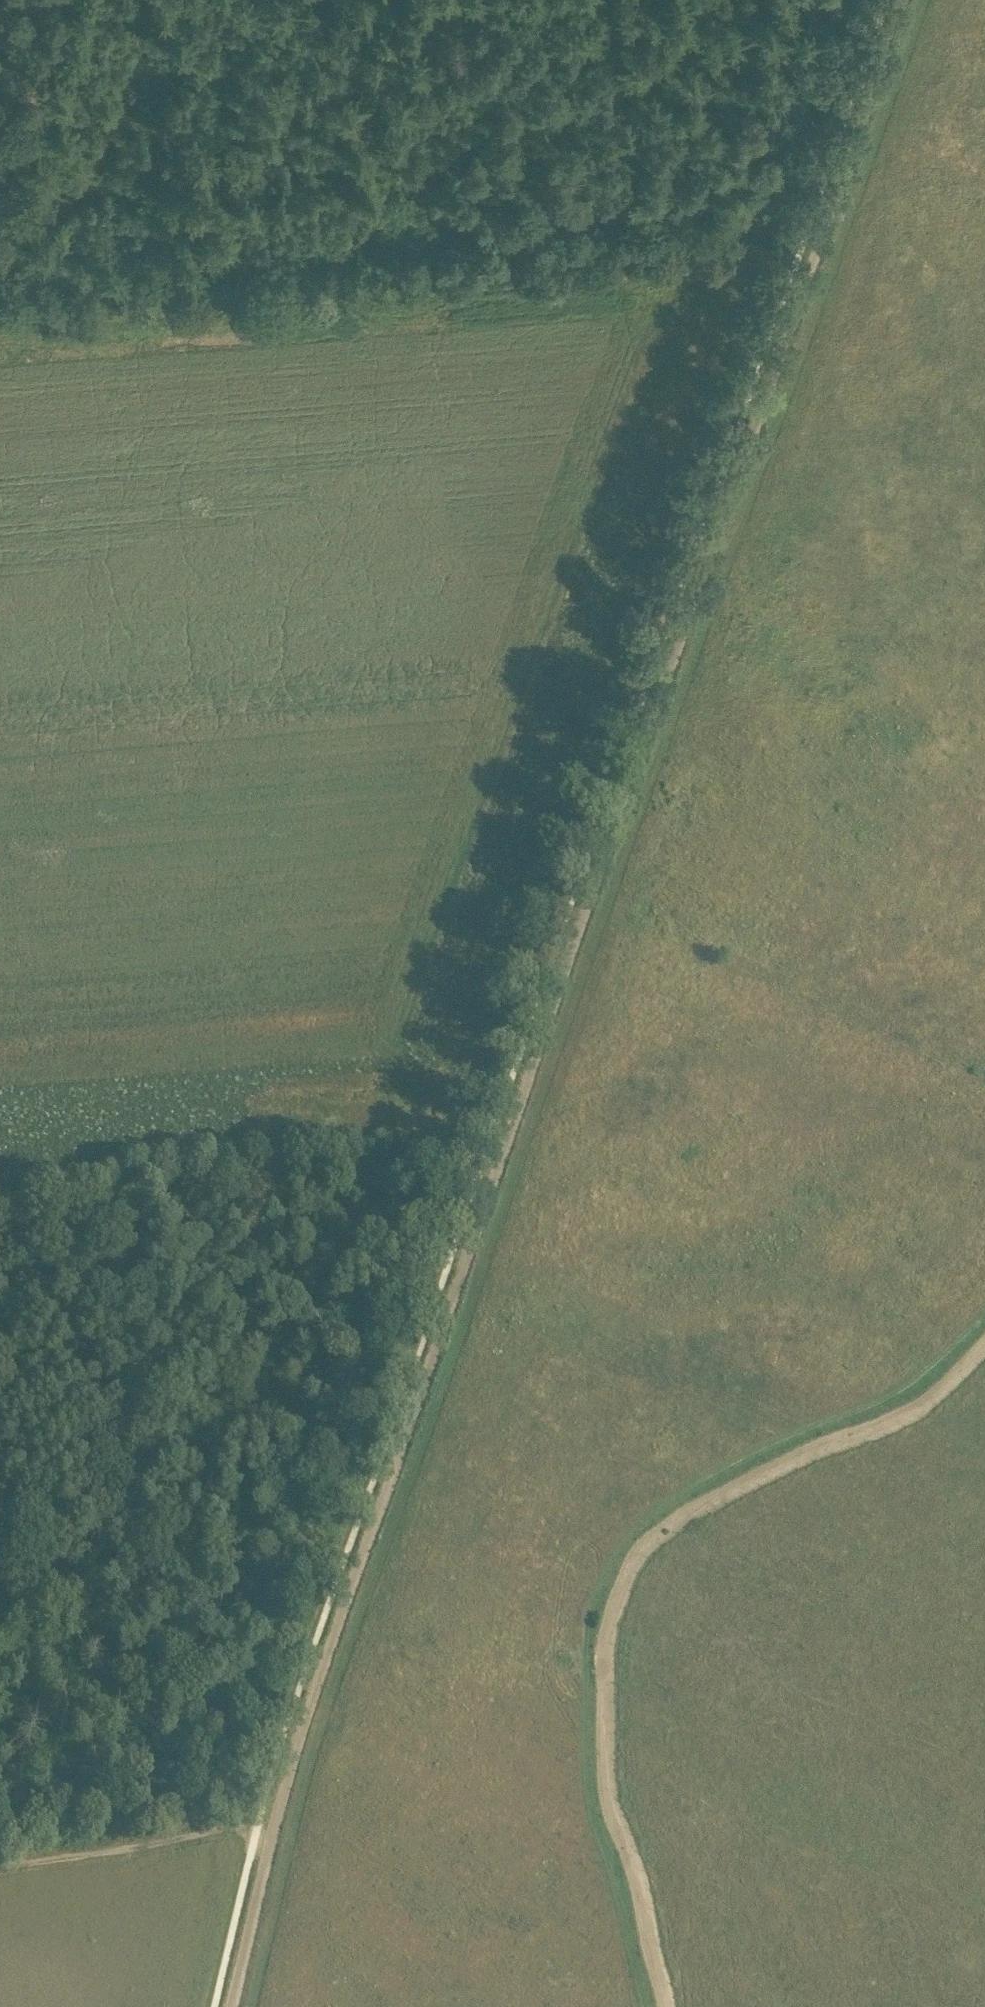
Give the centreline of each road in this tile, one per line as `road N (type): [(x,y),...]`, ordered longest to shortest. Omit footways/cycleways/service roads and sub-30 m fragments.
road 1 (track): [(905,0),(323,1668),(285,1786),(232,2006)]
road 2 (track): [(641,2006),(591,1828),(585,1774),(582,1704),(598,1583),(622,1537),(651,1508),(758,1448),(898,1387),(984,1306)]
road 3 (track): [(0,328),(764,265),(810,274)]
road 4 (track): [(0,1202),(432,1163),(493,1179)]
road 5 (track): [(493,0),(793,131)]
road 6 (track): [(0,1864),(222,1830),(274,1833)]
road 7 (track): [(72,0),(0,252)]

